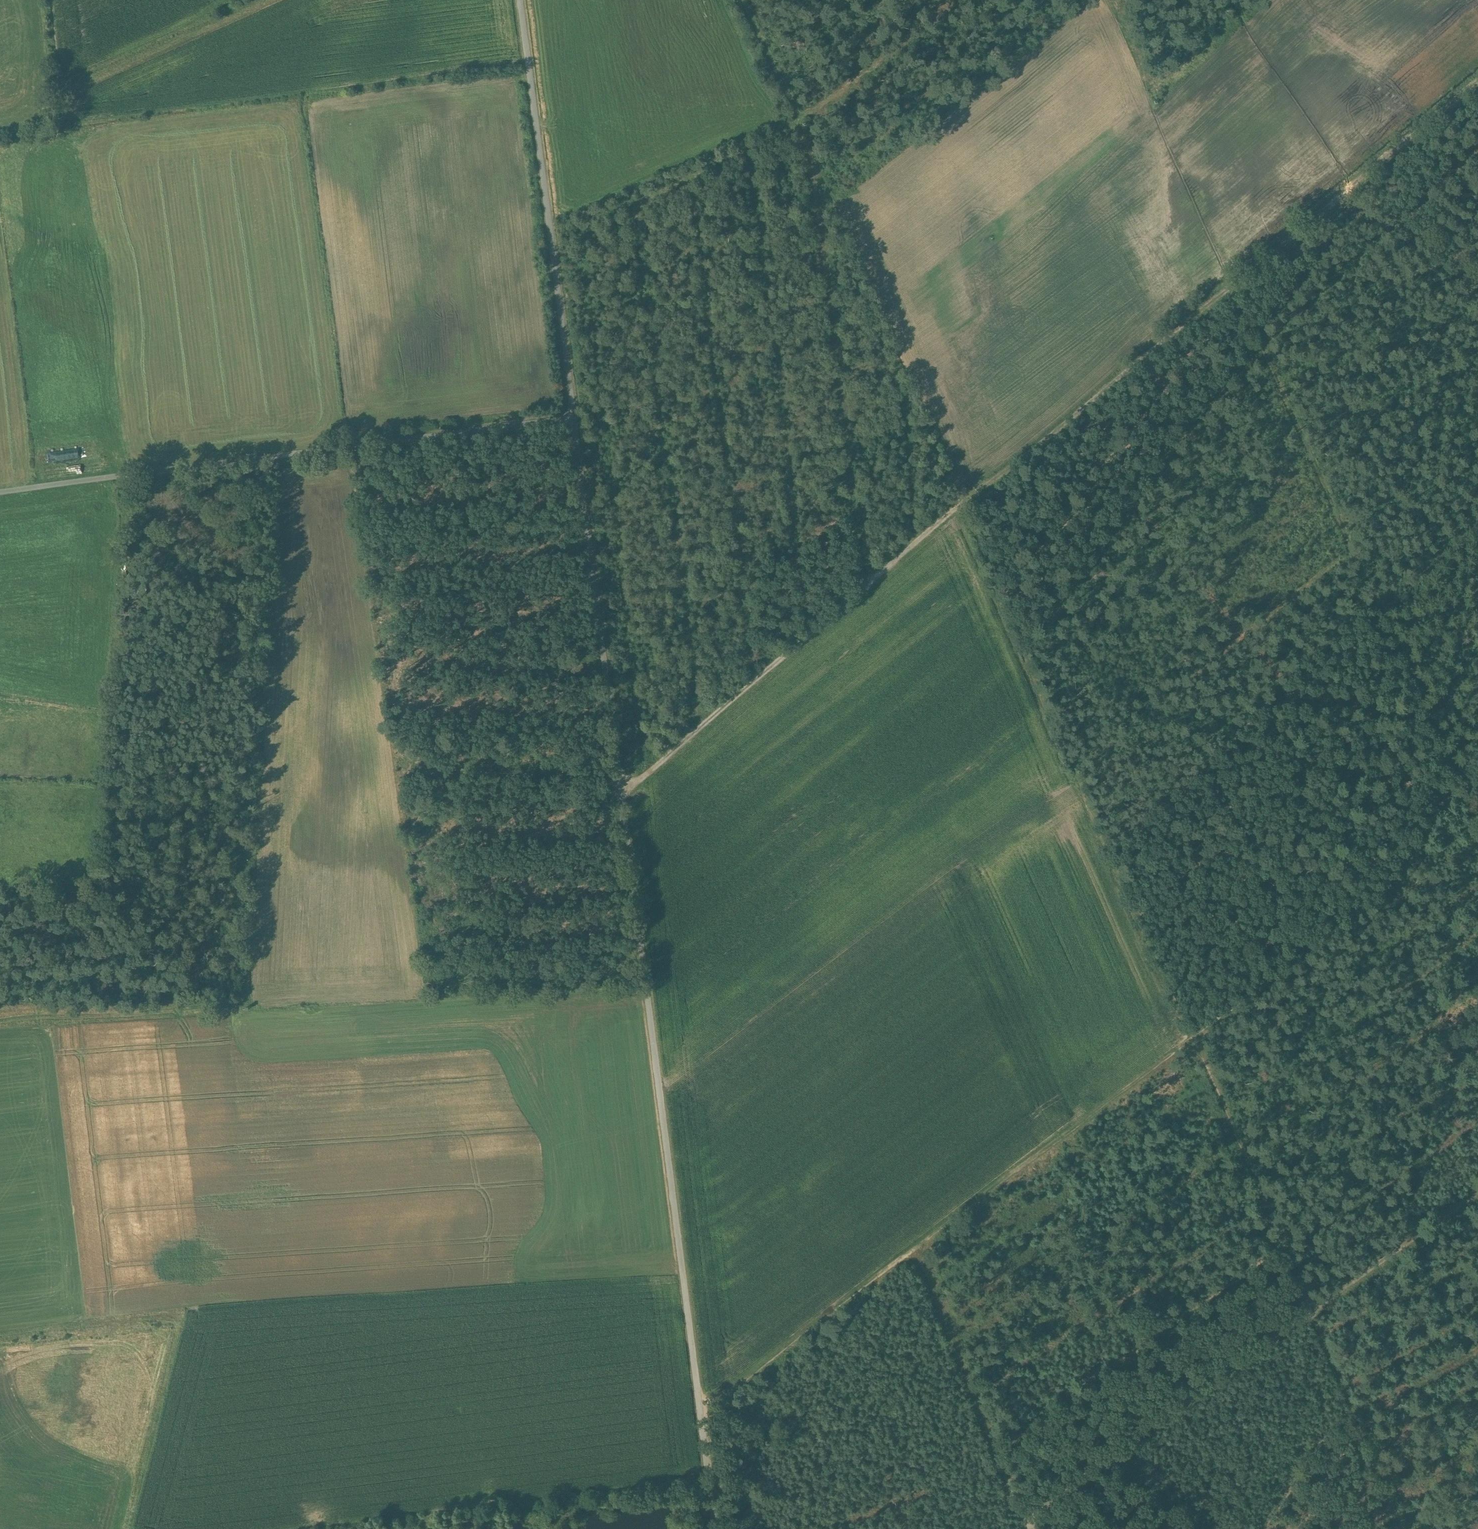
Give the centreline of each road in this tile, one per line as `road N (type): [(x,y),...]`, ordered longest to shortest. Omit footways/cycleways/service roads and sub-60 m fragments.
road 1 (unclassified): [(519,0),(716,1528)]
road 2 (track): [(1413,1528),(1226,1091),(962,509)]
road 3 (track): [(699,1402),(1197,1030),(1375,910),(1477,759)]
road 4 (track): [(1026,1509),(1477,1188)]
road 5 (track): [(1035,1528),(910,1251)]
road 6 (track): [(738,1528),(716,1391)]

